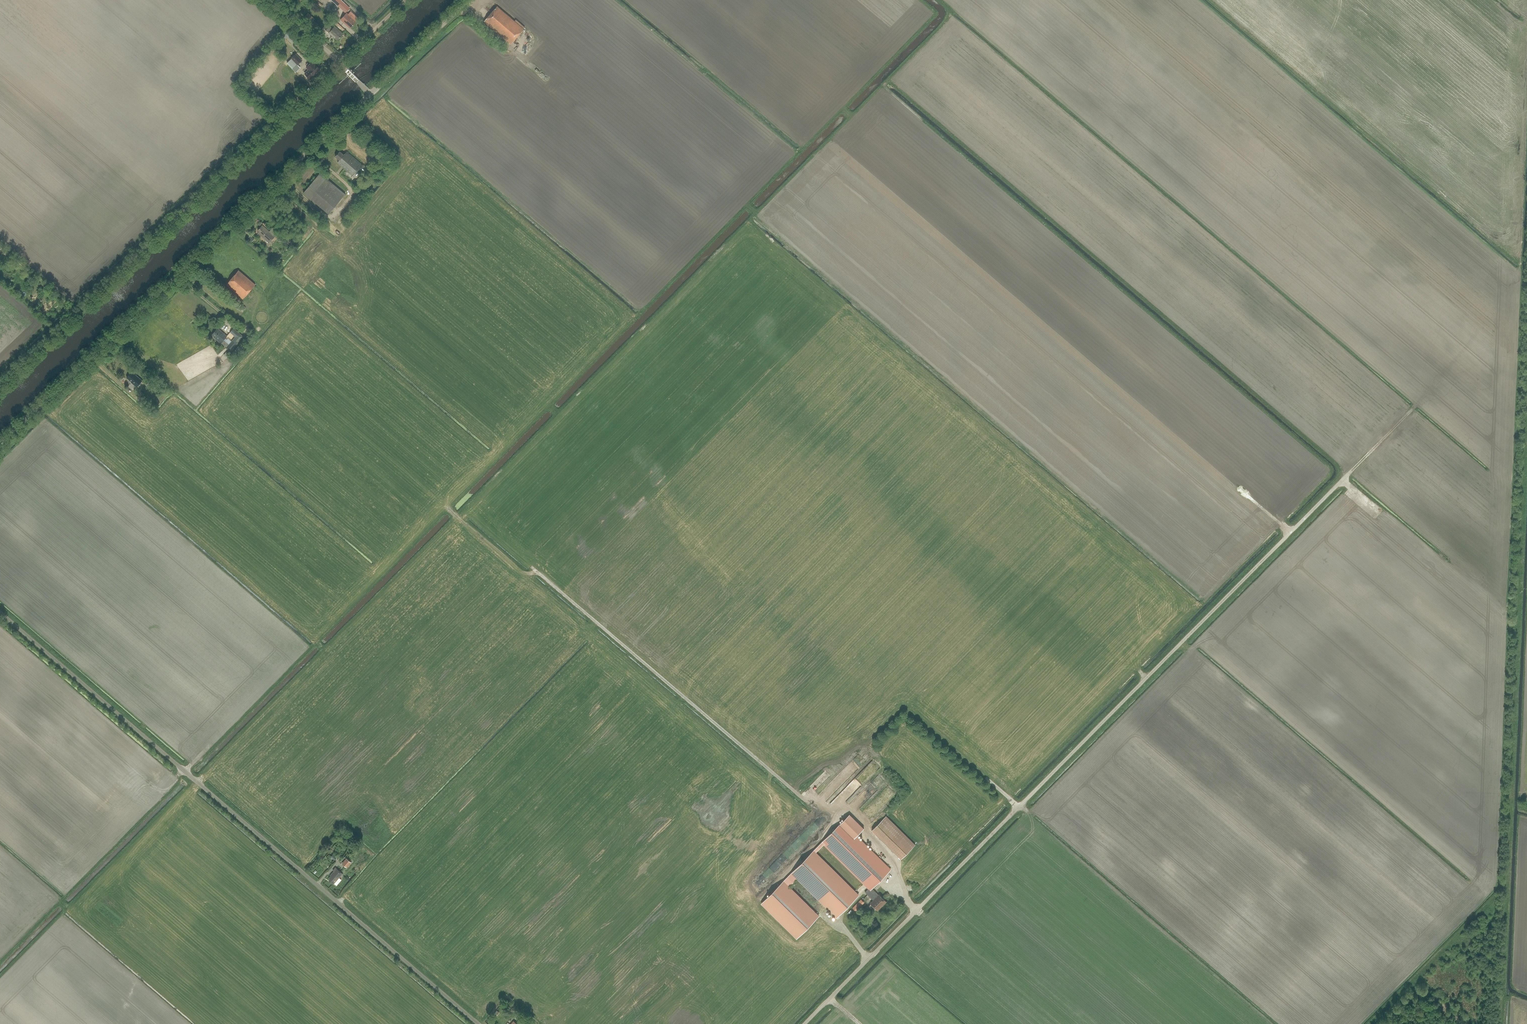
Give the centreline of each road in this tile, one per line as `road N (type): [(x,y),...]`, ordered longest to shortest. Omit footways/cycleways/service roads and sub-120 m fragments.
road 1 (unclassified): [(805,1023),(1347,475)]
road 2 (unclassified): [(478,1023),(0,612)]
road 3 (track): [(408,0),(0,386)]
road 4 (unclassified): [(0,444),(369,94)]
road 5 (unclassified): [(369,94),(266,0)]
road 6 (unclassified): [(369,94),(468,0)]

